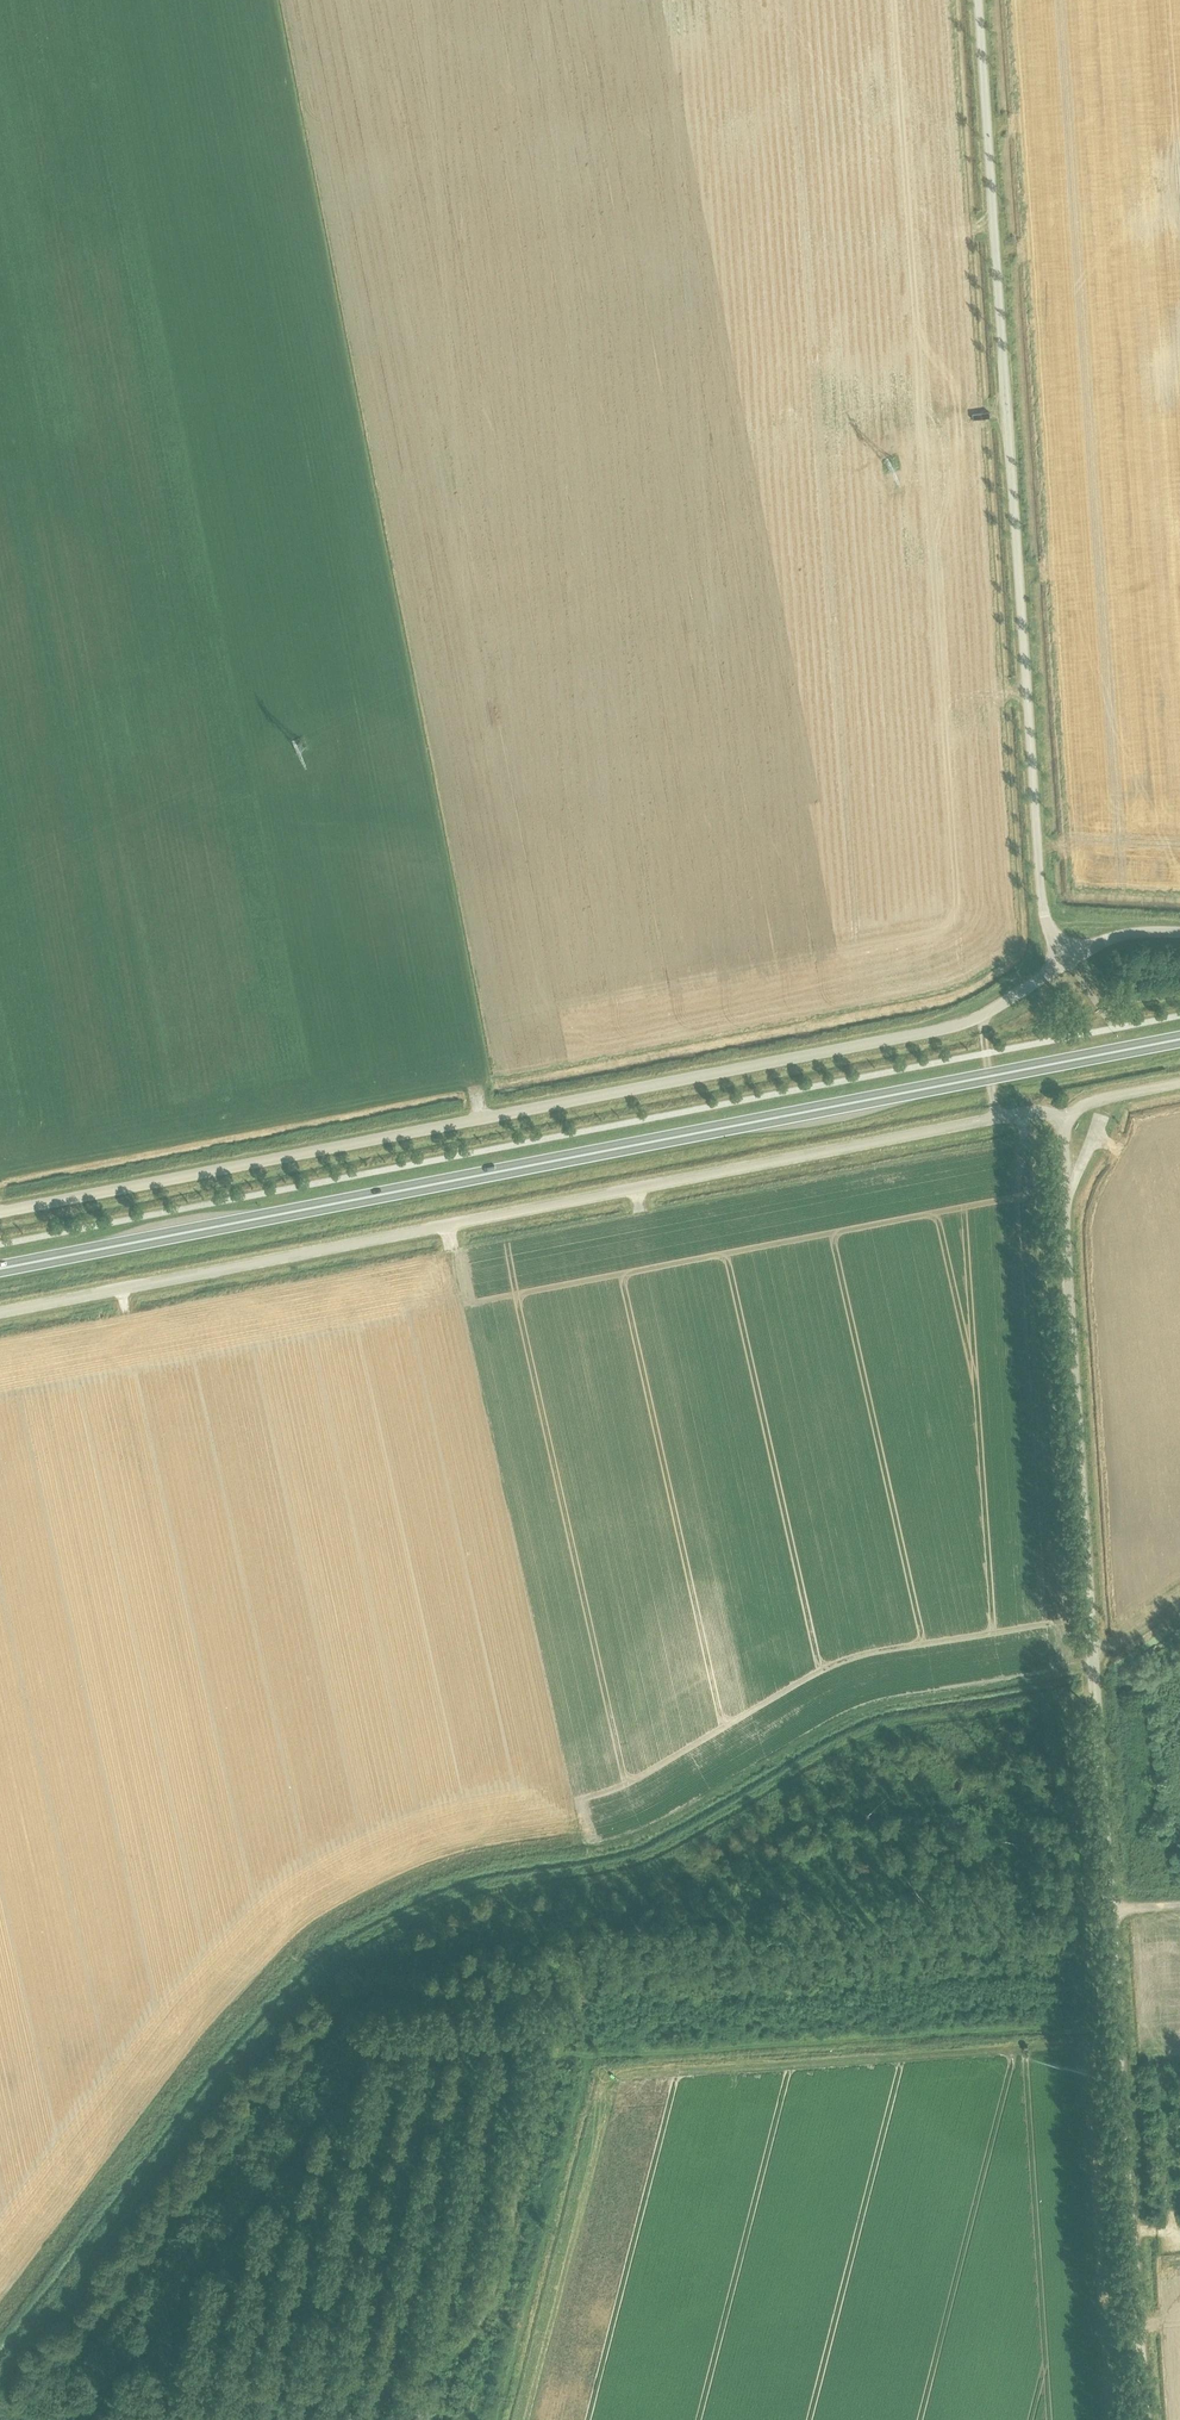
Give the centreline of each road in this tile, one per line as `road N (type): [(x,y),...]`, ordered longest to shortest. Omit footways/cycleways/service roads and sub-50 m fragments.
road 1 (unclassified): [(1145,2419),(1094,1695),(1063,1157),(1068,1118)]
road 2 (trunk): [(0,1268),(1179,1037)]
road 3 (unclassified): [(0,1212),(932,1031),(979,1018),(1069,960)]
road 4 (unclassified): [(0,1311),(999,1117),(1037,1111),(1068,1118)]
road 5 (unclassified): [(1069,960),(1044,916),(1041,889),(979,0)]
road 6 (unclassified): [(1068,1118),(1092,1101),(1179,1083)]

